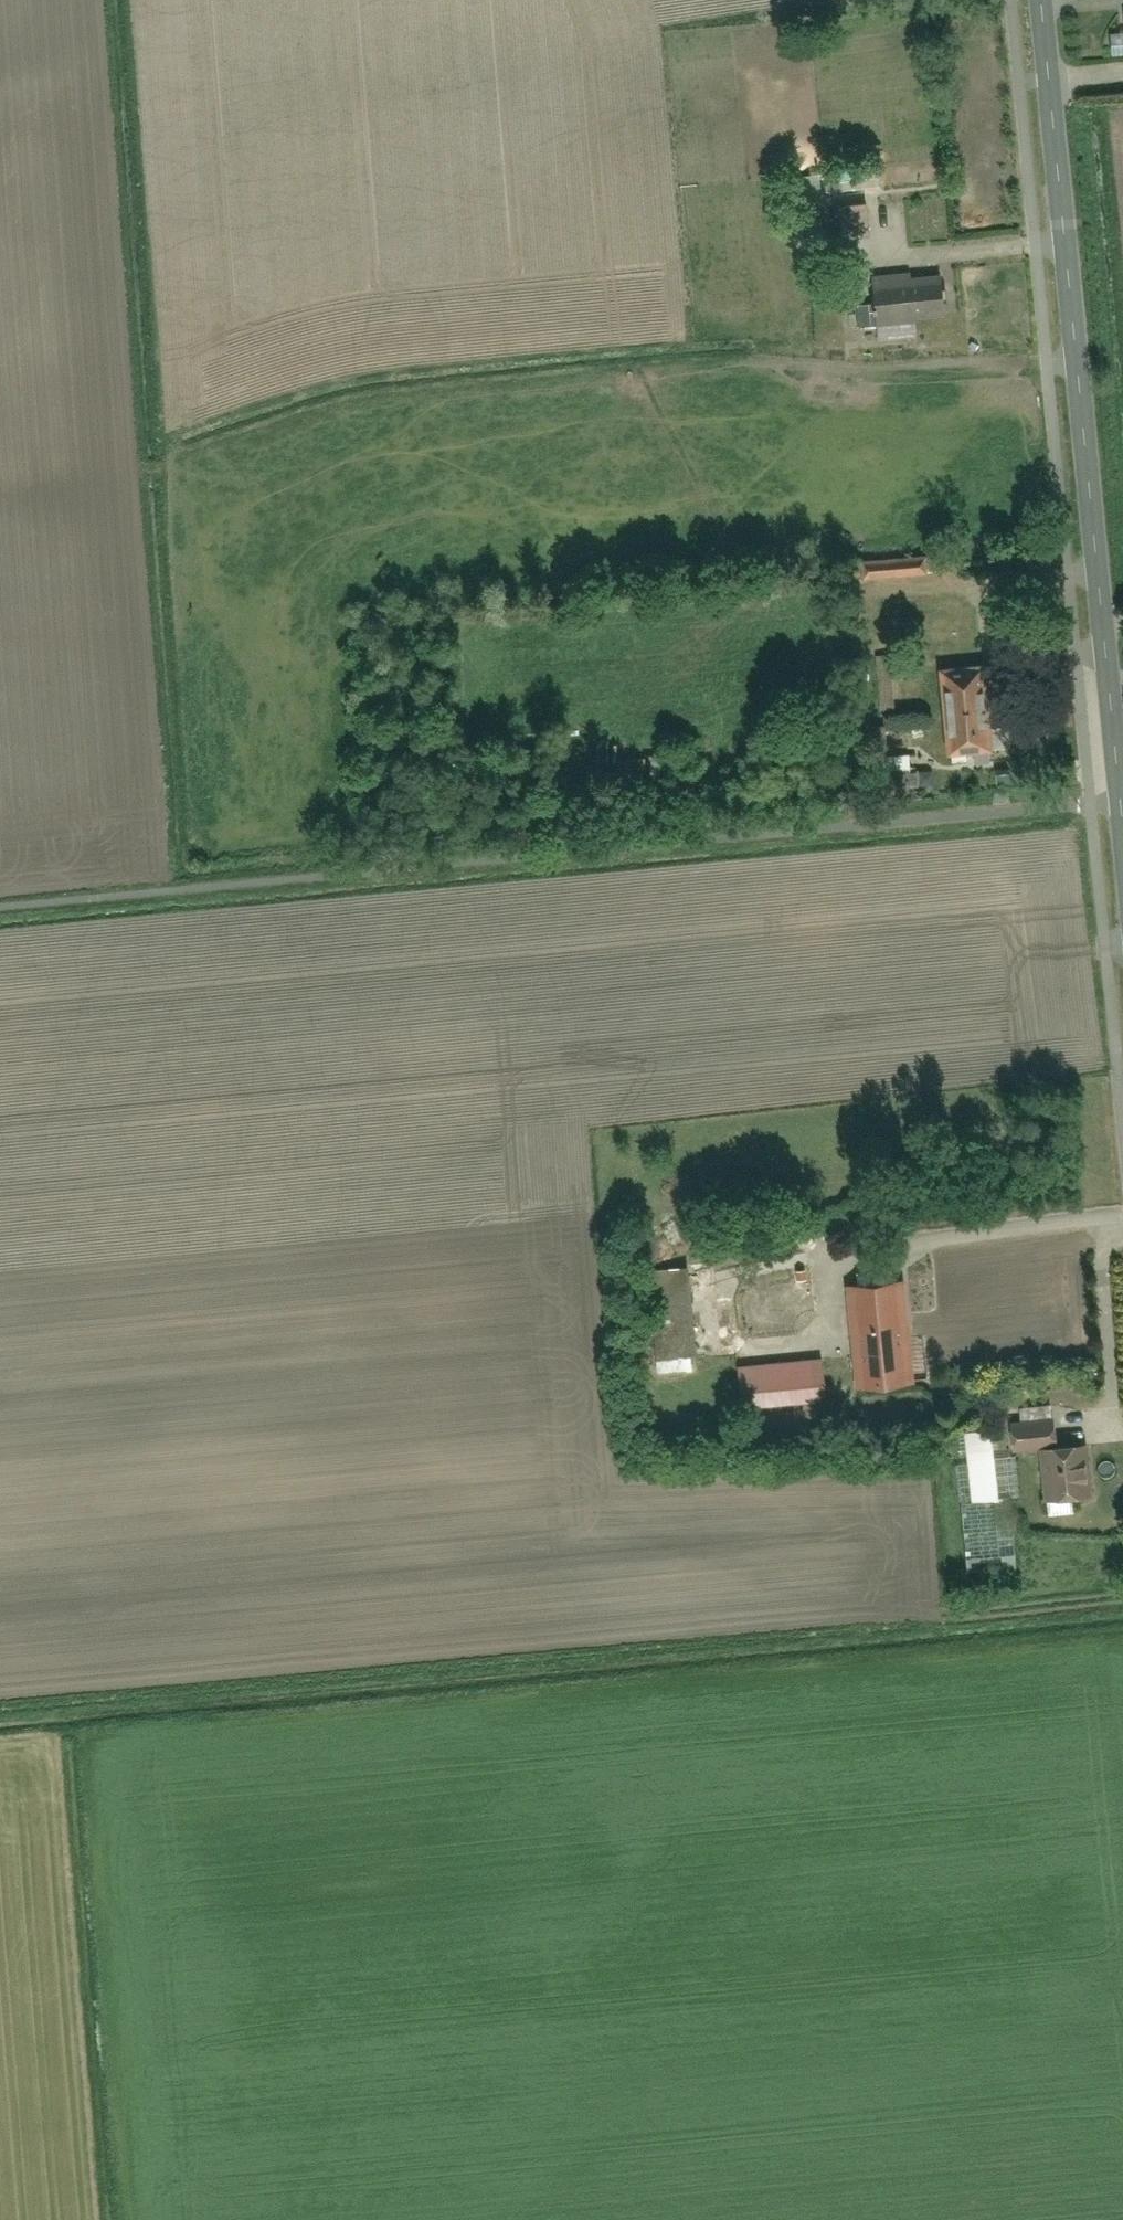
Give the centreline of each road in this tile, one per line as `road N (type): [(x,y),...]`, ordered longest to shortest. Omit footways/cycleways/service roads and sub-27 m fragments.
road 1 (tertiary): [(1041,0),(1122,825)]

